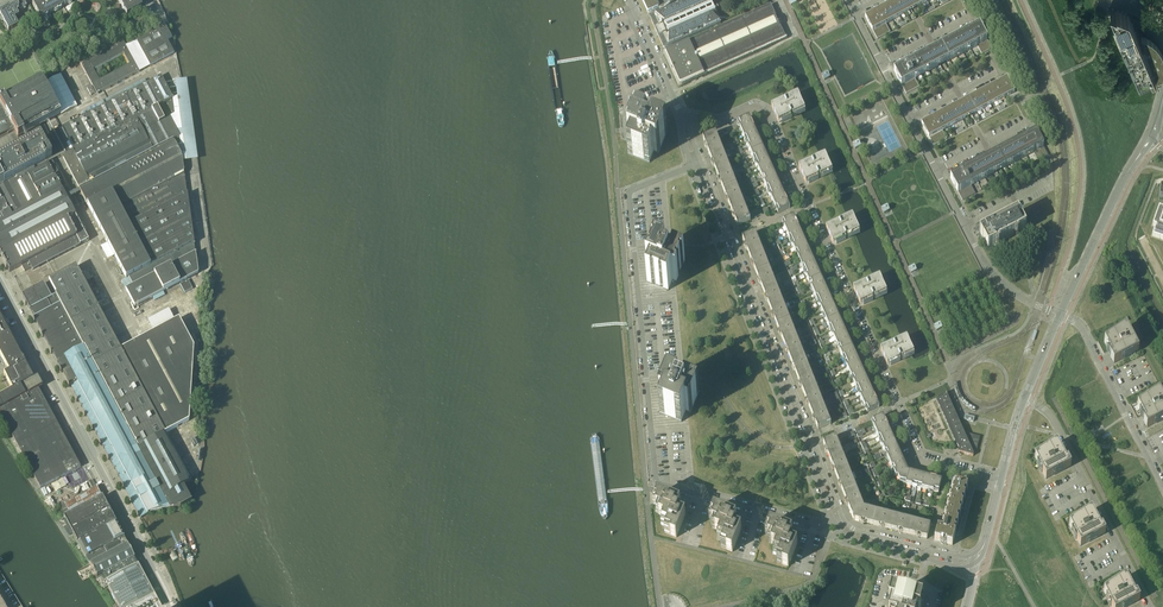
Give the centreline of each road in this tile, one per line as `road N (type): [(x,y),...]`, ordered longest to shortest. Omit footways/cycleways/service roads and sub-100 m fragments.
road 1 (residential): [(1000,482),(916,456),(757,106),(718,122),(682,117)]
road 2 (residential): [(815,525),(658,484),(629,192),(692,166)]
road 3 (residential): [(171,606),(0,280)]
road 4 (residential): [(741,291),(833,521)]
road 5 (residential): [(1025,400),(1052,417),(1152,606)]
road 6 (residential): [(841,516),(750,288)]
road 7 (residential): [(1162,487),(1083,332),(1059,316)]
road 8 (tertiary): [(1059,316),(1151,136)]
road 9 (residential): [(750,288),(701,161)]
road 10 (residential): [(692,166),(741,291)]
road 11 (residential): [(966,226),(1002,283),(1059,316)]
road 12 (residential): [(682,117),(630,0)]

